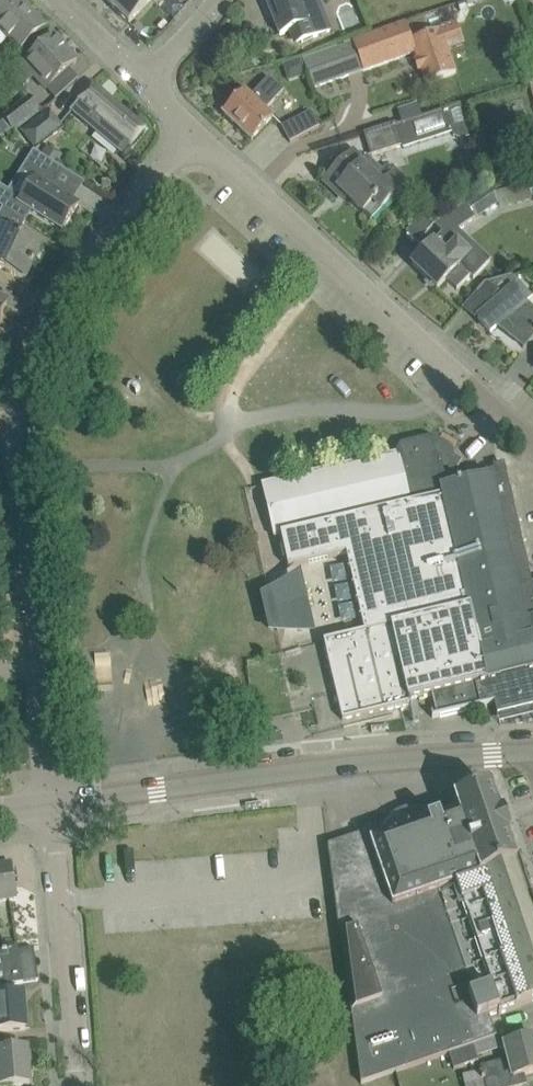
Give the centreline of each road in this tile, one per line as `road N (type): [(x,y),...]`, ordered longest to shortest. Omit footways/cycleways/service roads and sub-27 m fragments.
road 1 (residential): [(52,804),(27,466),(29,369),(53,310),(192,130)]
road 2 (tertiary): [(52,804),(379,760),(532,752)]
road 3 (residential): [(532,452),(192,130)]
road 4 (residential): [(74,1085),(52,804)]

